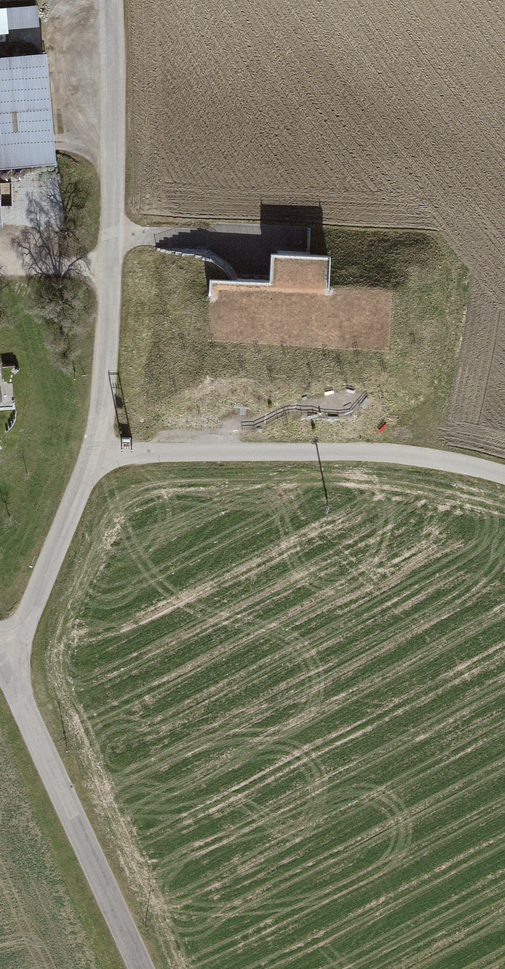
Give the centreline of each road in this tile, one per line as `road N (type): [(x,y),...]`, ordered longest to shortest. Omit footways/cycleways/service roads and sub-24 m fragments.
road 1 (unclassified): [(110,0),(113,208),(91,453)]
road 2 (unclassified): [(504,474),(367,452),(91,453)]
road 3 (tertiary): [(10,665),(144,968)]
road 4 (unclassified): [(91,453),(10,665)]

